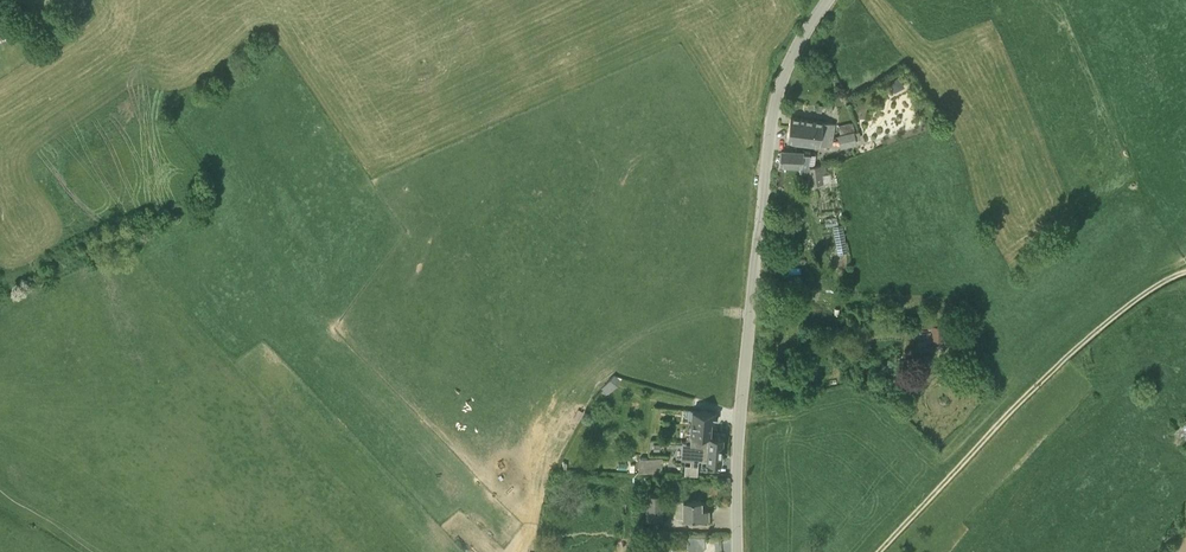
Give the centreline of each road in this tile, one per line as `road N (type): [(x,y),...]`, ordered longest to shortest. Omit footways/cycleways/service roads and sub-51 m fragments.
road 1 (unclassified): [(738,551),(740,411),(770,128),(789,63),(826,0)]
road 2 (track): [(879,551),(1066,357),(1143,295),(1185,272)]

